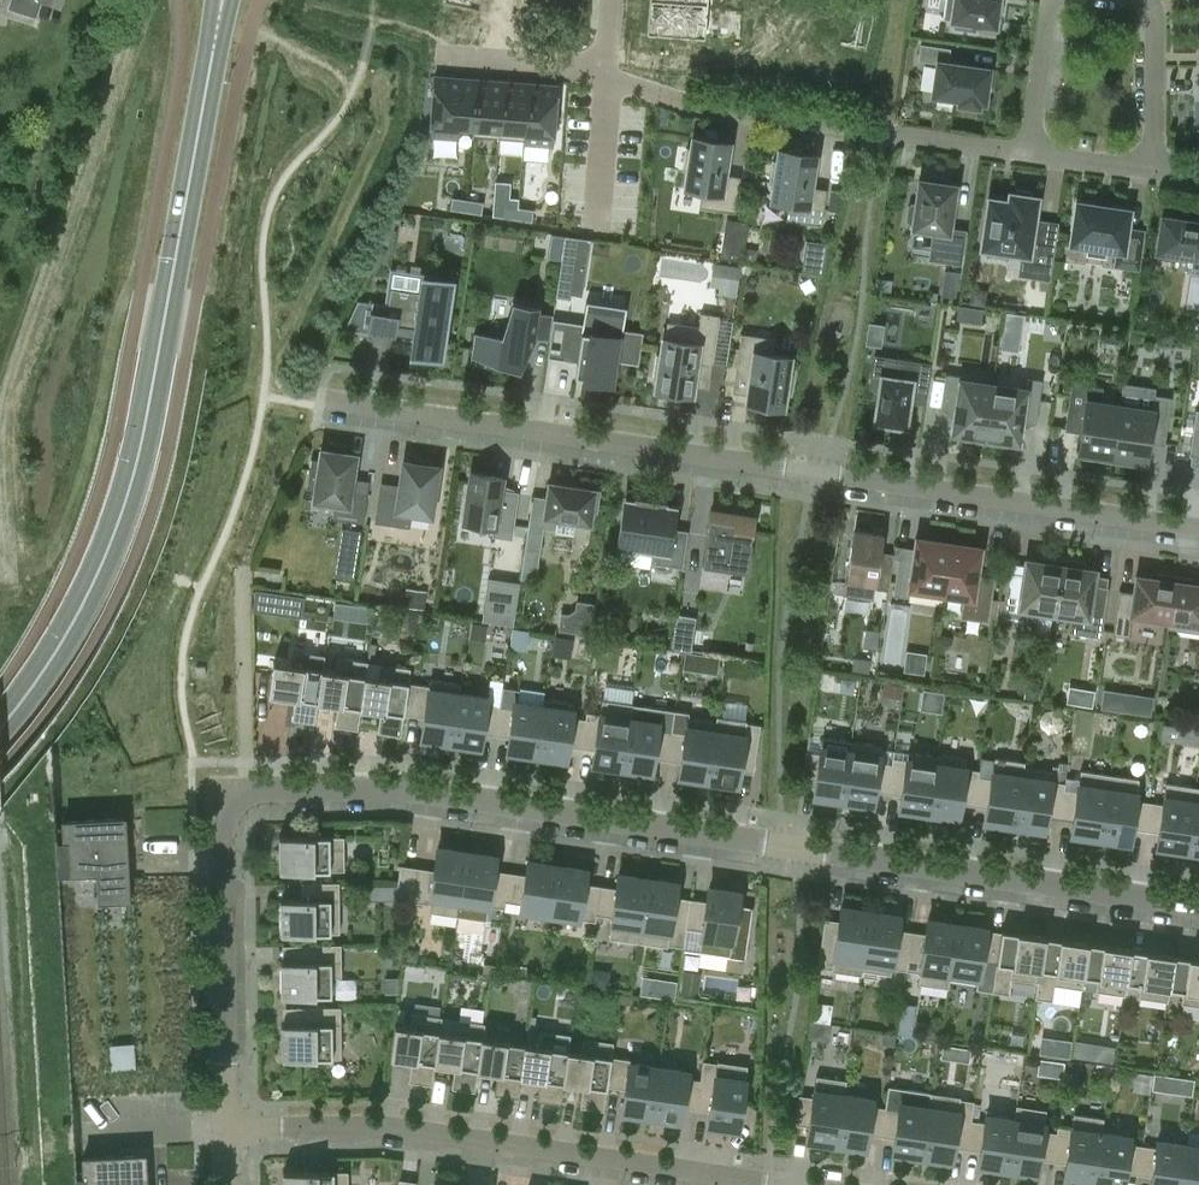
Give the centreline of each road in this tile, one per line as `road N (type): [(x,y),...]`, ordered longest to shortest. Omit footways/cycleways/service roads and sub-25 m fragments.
road 1 (residential): [(1198,908),(406,792),(245,794)]
road 2 (residential): [(1198,530),(320,405)]
road 3 (secondary): [(0,726),(95,578),(137,462),(217,27)]
road 4 (track): [(7,576),(0,410),(143,0)]
road 5 (residential): [(776,1184),(382,1126),(227,1126)]
road 6 (residential): [(1028,154),(684,100),(603,71)]
road 7 (residential): [(227,1126),(221,823),(245,794)]
road 8 (residential): [(1146,0),(1156,171)]
road 9 (residential): [(603,71),(444,59)]
road 10 (residential): [(1028,154),(1050,0)]
road 11 (residential): [(603,71),(595,224)]
road 12 (residential): [(1156,171),(1028,154)]

